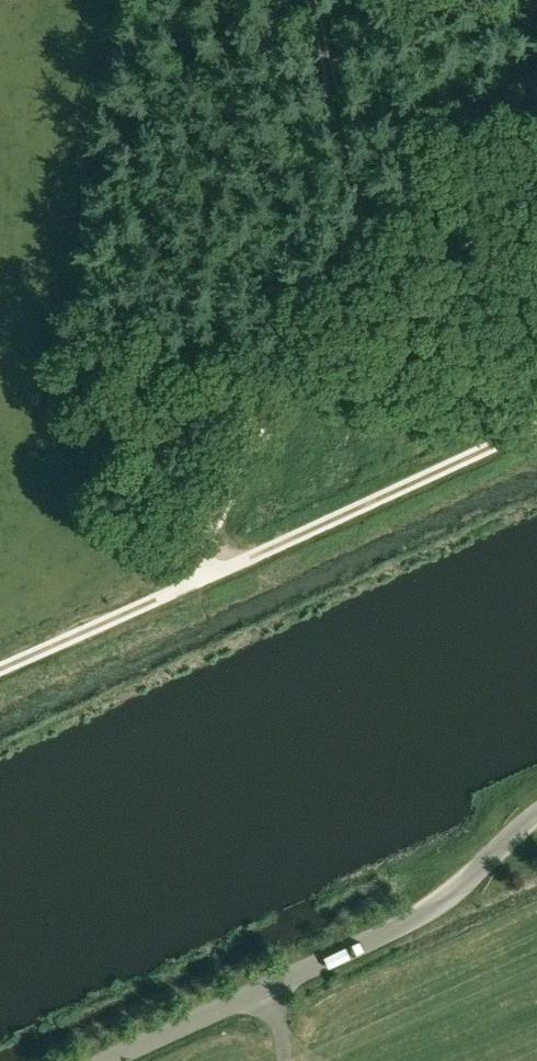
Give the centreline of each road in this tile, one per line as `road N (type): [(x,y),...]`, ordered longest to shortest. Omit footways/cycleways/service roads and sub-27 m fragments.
road 1 (track): [(312,0),(342,150),(346,261),(294,400),(209,542),(200,576)]
road 2 (track): [(0,668),(536,421)]
road 3 (unclassified): [(536,815),(462,889),(413,924),(265,990)]
road 4 (unclassified): [(112,1060),(265,990)]
road 5 (track): [(399,0),(458,16),(518,16),(536,3)]

